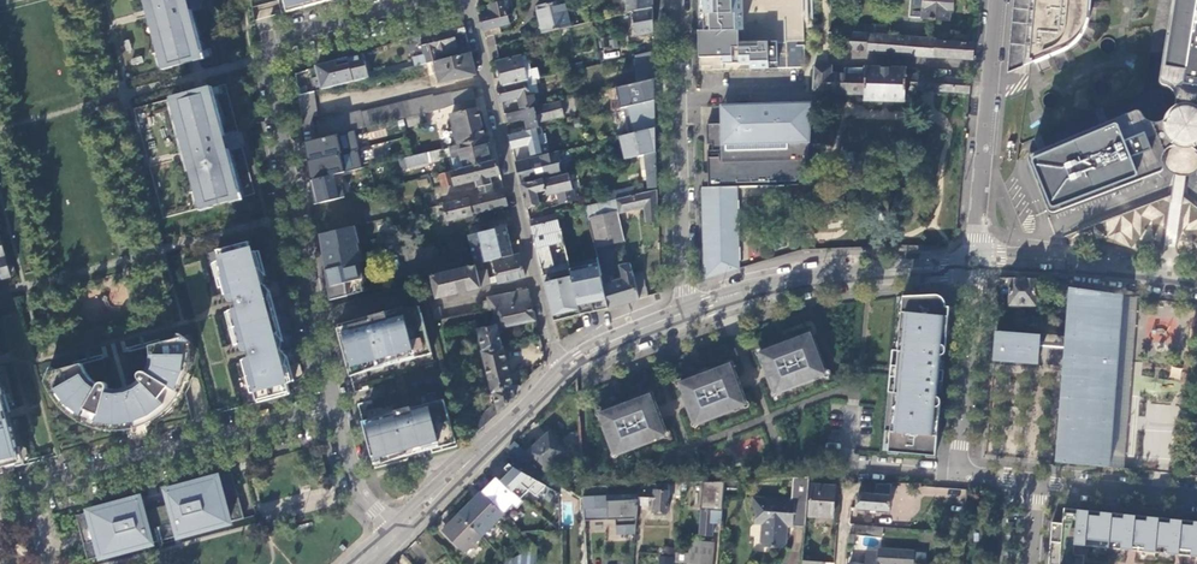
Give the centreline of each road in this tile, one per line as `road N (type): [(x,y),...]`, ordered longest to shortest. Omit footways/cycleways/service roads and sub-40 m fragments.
road 1 (residential): [(428,0),(271,44),(287,259),(332,406)]
road 2 (residential): [(468,0),(560,373)]
road 3 (residential): [(0,497),(332,406)]
road 4 (residential): [(684,313),(675,0)]
road 5 (residential): [(1036,484),(956,476),(973,262)]
road 6 (residential): [(684,313),(803,280),(973,262)]
road 7 (residential): [(973,262),(995,0)]
road 8 (residential): [(396,532),(560,373)]
road 9 (residential): [(1196,283),(1031,259),(973,262)]
road 10 (residential): [(1196,503),(1036,484)]
road 11 (residential): [(332,406),(358,493),(396,532)]
road 12 (residential): [(560,373),(684,313)]

